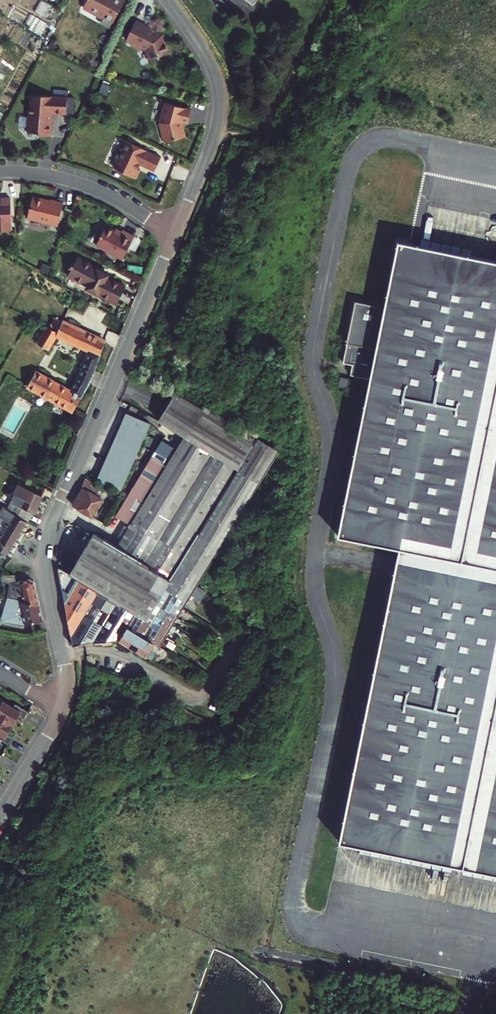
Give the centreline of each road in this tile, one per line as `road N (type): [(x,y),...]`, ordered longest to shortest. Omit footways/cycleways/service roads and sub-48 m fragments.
road 1 (residential): [(60,709),(65,676),(47,543),(174,236)]
road 2 (residential): [(174,236),(211,147),(218,94),(207,59),(166,0)]
road 3 (residential): [(0,172),(77,183),(174,236)]

